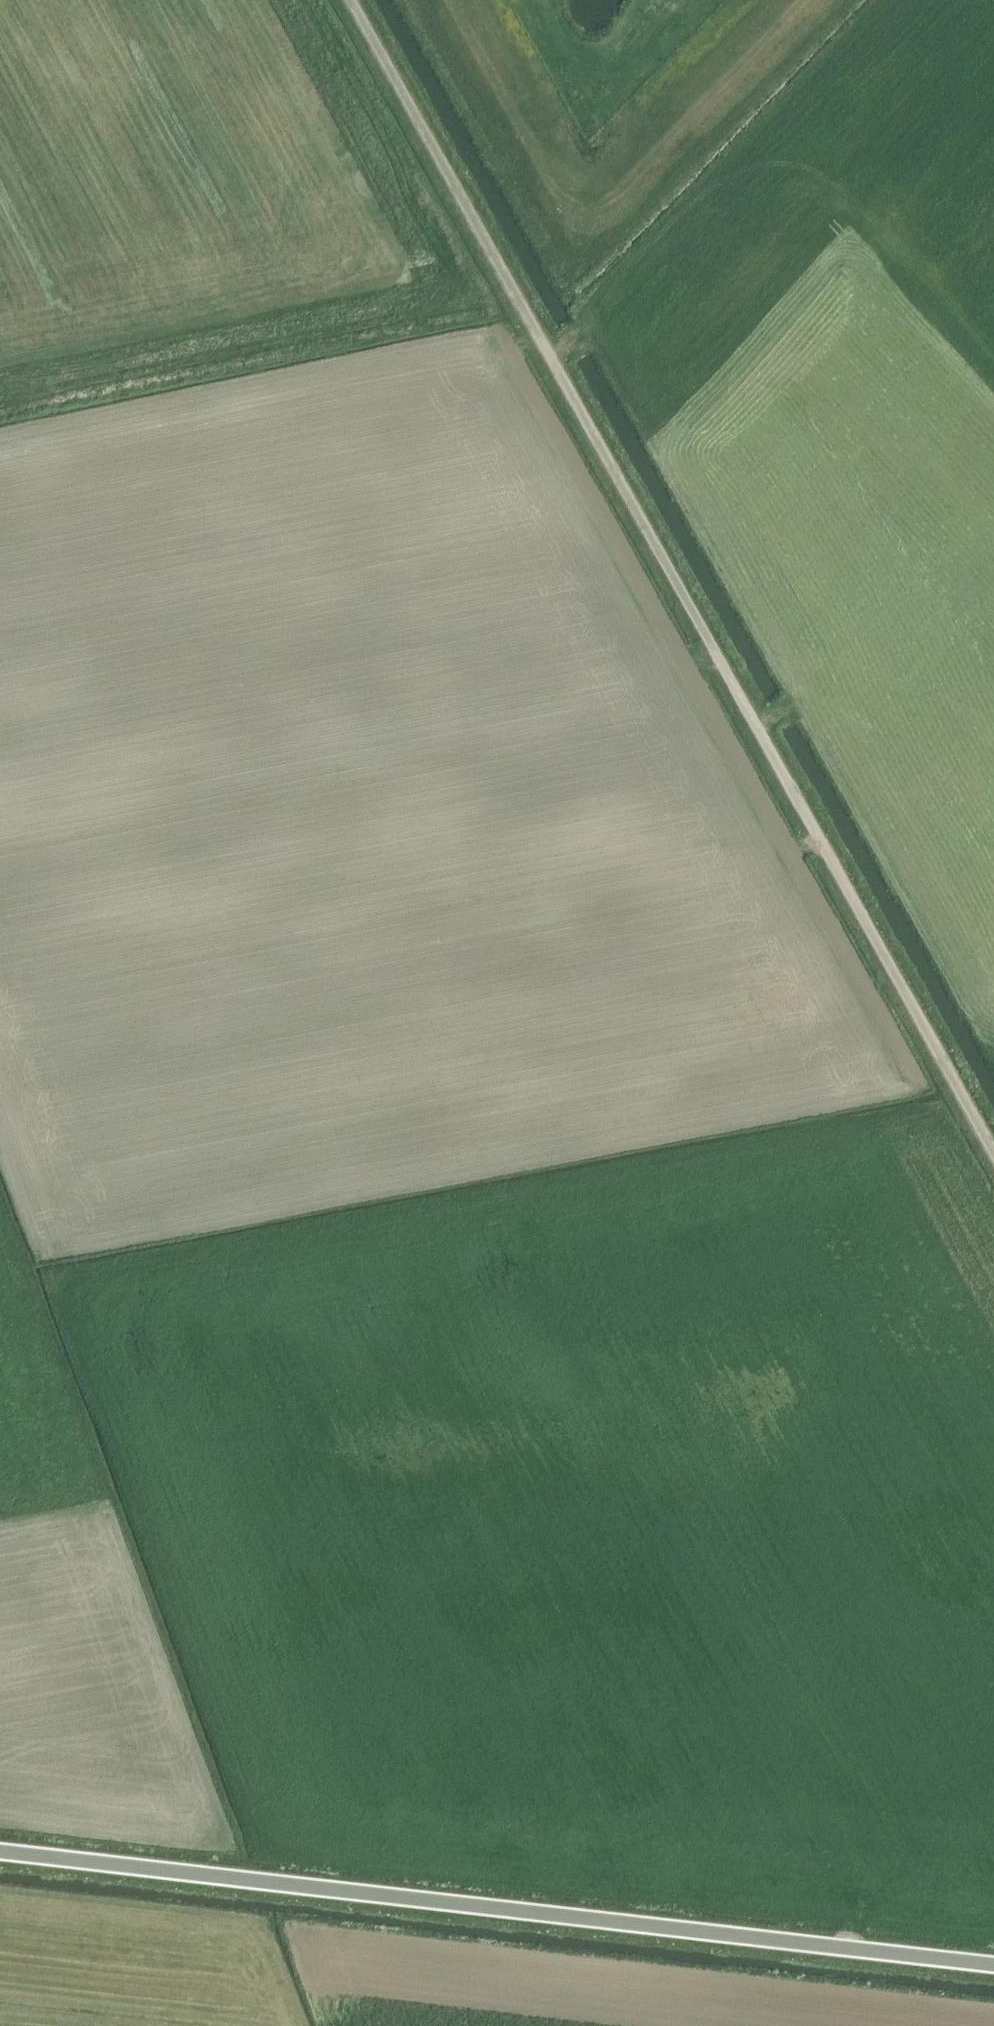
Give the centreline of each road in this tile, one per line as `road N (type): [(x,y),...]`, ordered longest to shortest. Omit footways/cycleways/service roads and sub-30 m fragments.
road 1 (unclassified): [(993,1149),(352,0)]
road 2 (unclassified): [(993,1964),(0,1850)]

